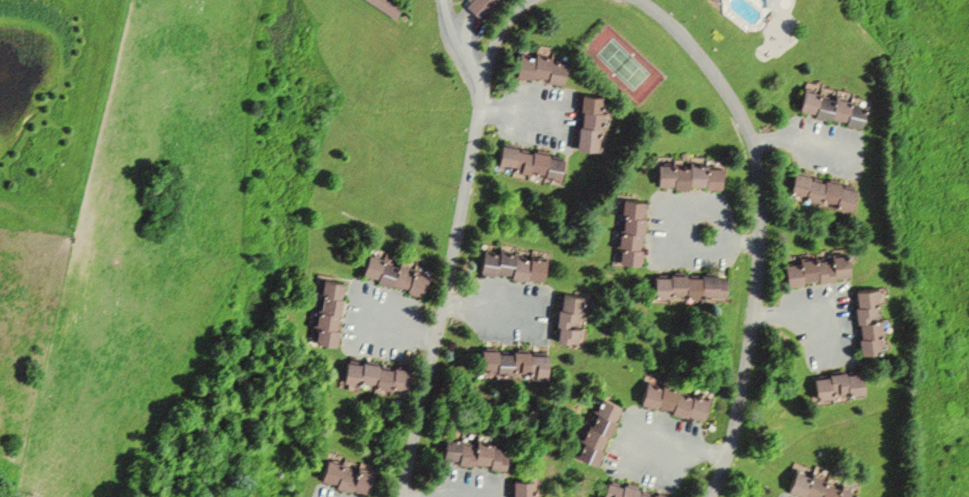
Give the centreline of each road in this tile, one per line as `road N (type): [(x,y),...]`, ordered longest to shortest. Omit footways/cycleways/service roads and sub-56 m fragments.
road 1 (residential): [(638,0),(653,6),(729,93),(756,154),(755,307),(736,422),(709,496)]
road 2 (residential): [(402,496),(485,68),(503,27),(529,0)]

